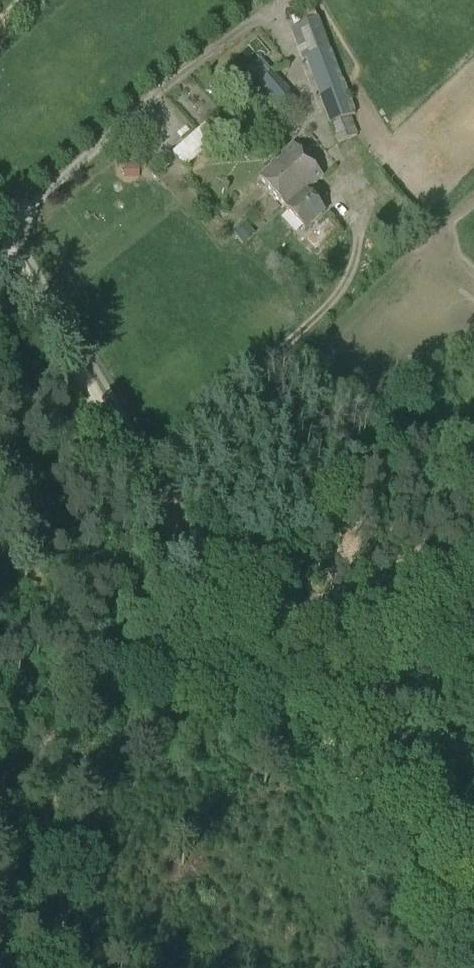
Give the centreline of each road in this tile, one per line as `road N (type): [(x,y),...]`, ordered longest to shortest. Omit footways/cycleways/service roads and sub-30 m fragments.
road 1 (unclassified): [(473,919),(225,607),(0,218)]
road 2 (track): [(49,747),(157,651),(225,607)]
road 3 (track): [(49,747),(67,967)]

